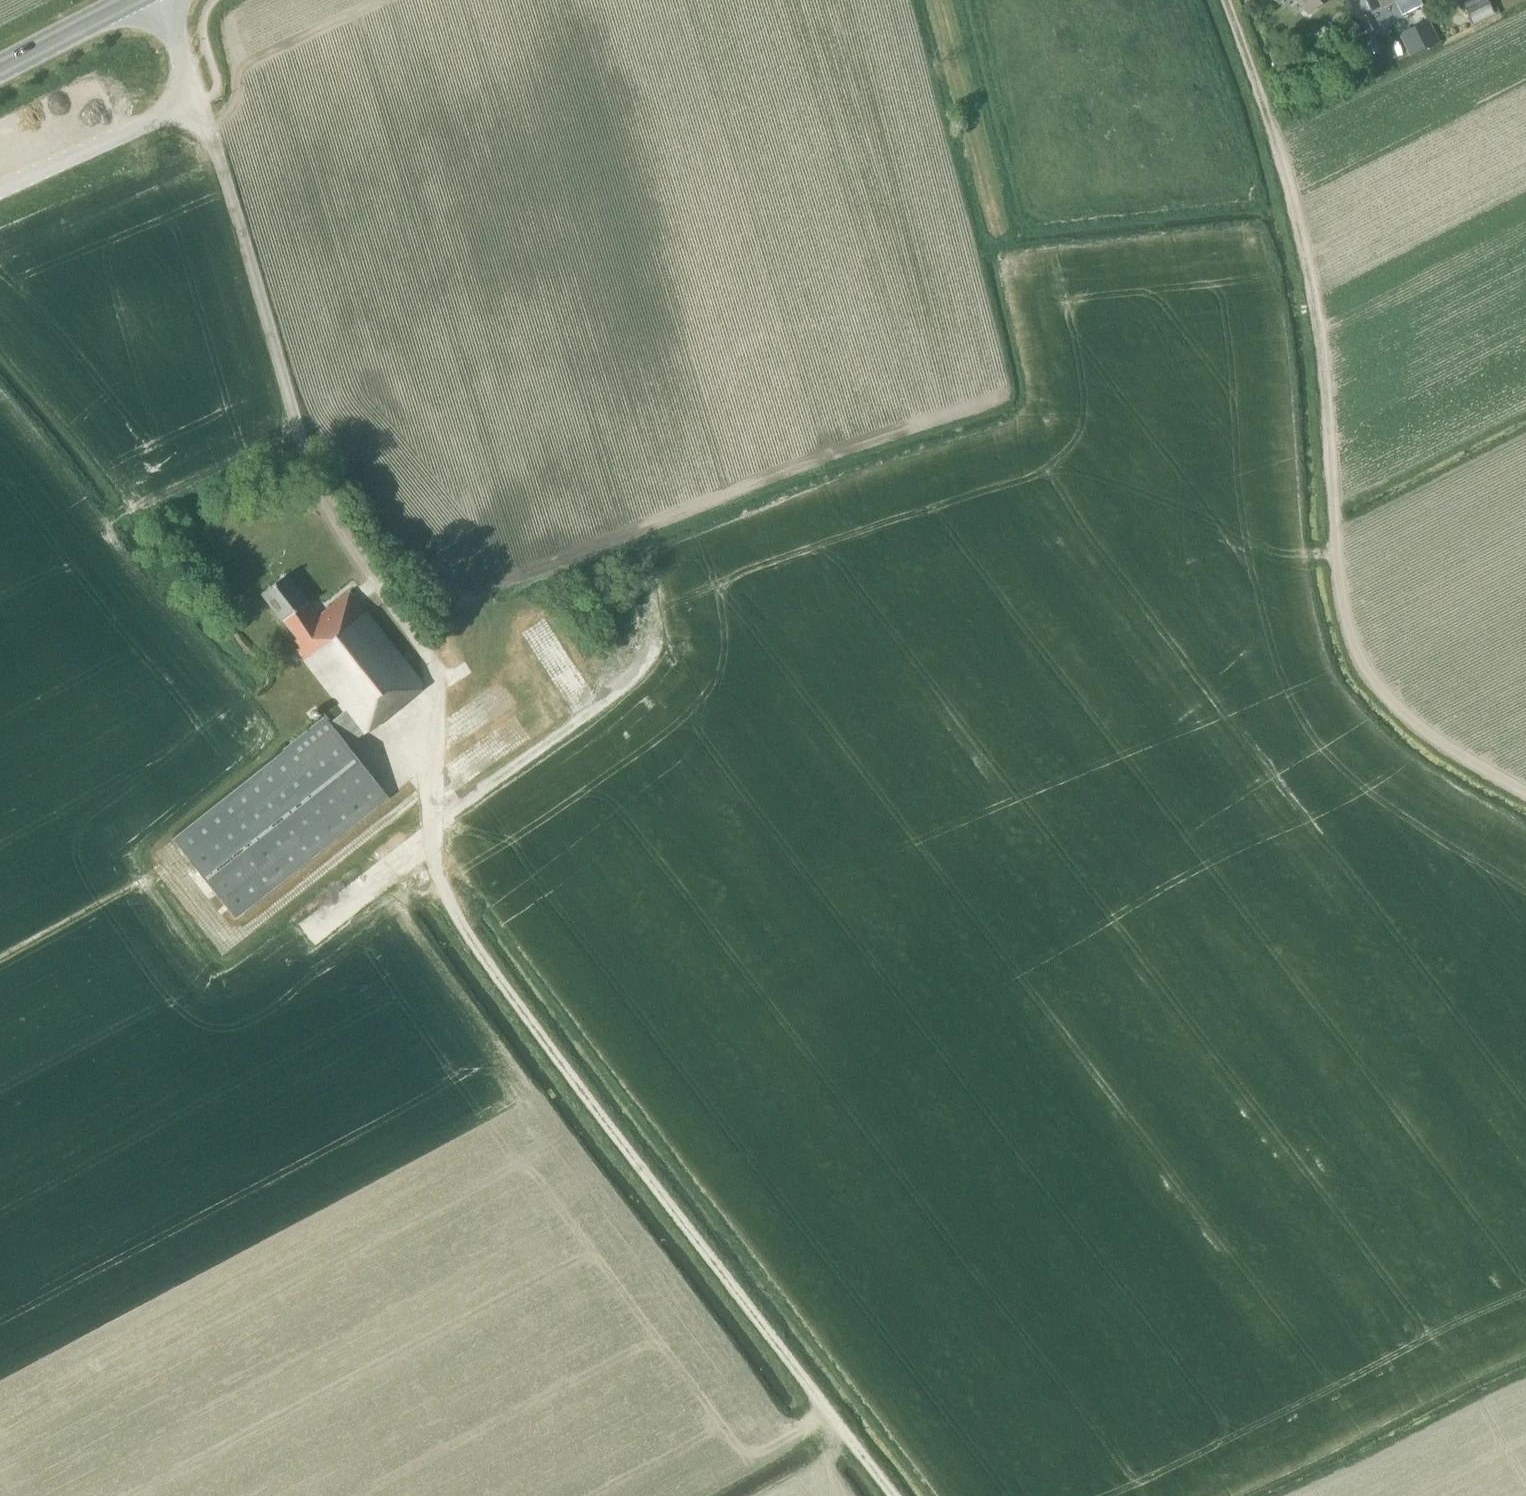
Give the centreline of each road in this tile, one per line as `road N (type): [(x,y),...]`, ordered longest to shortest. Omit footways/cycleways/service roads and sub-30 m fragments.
road 1 (track): [(438,858),(451,911),(890,1495)]
road 2 (track): [(1222,0),(1300,220),(1325,364),(1335,517)]
road 3 (unclassified): [(300,437),(227,175),(197,102)]
road 4 (track): [(659,600),(658,644),(627,686),(450,813),(433,817)]
road 5 (unclassified): [(0,188),(197,102)]
road 6 (primary): [(0,70),(131,0)]

